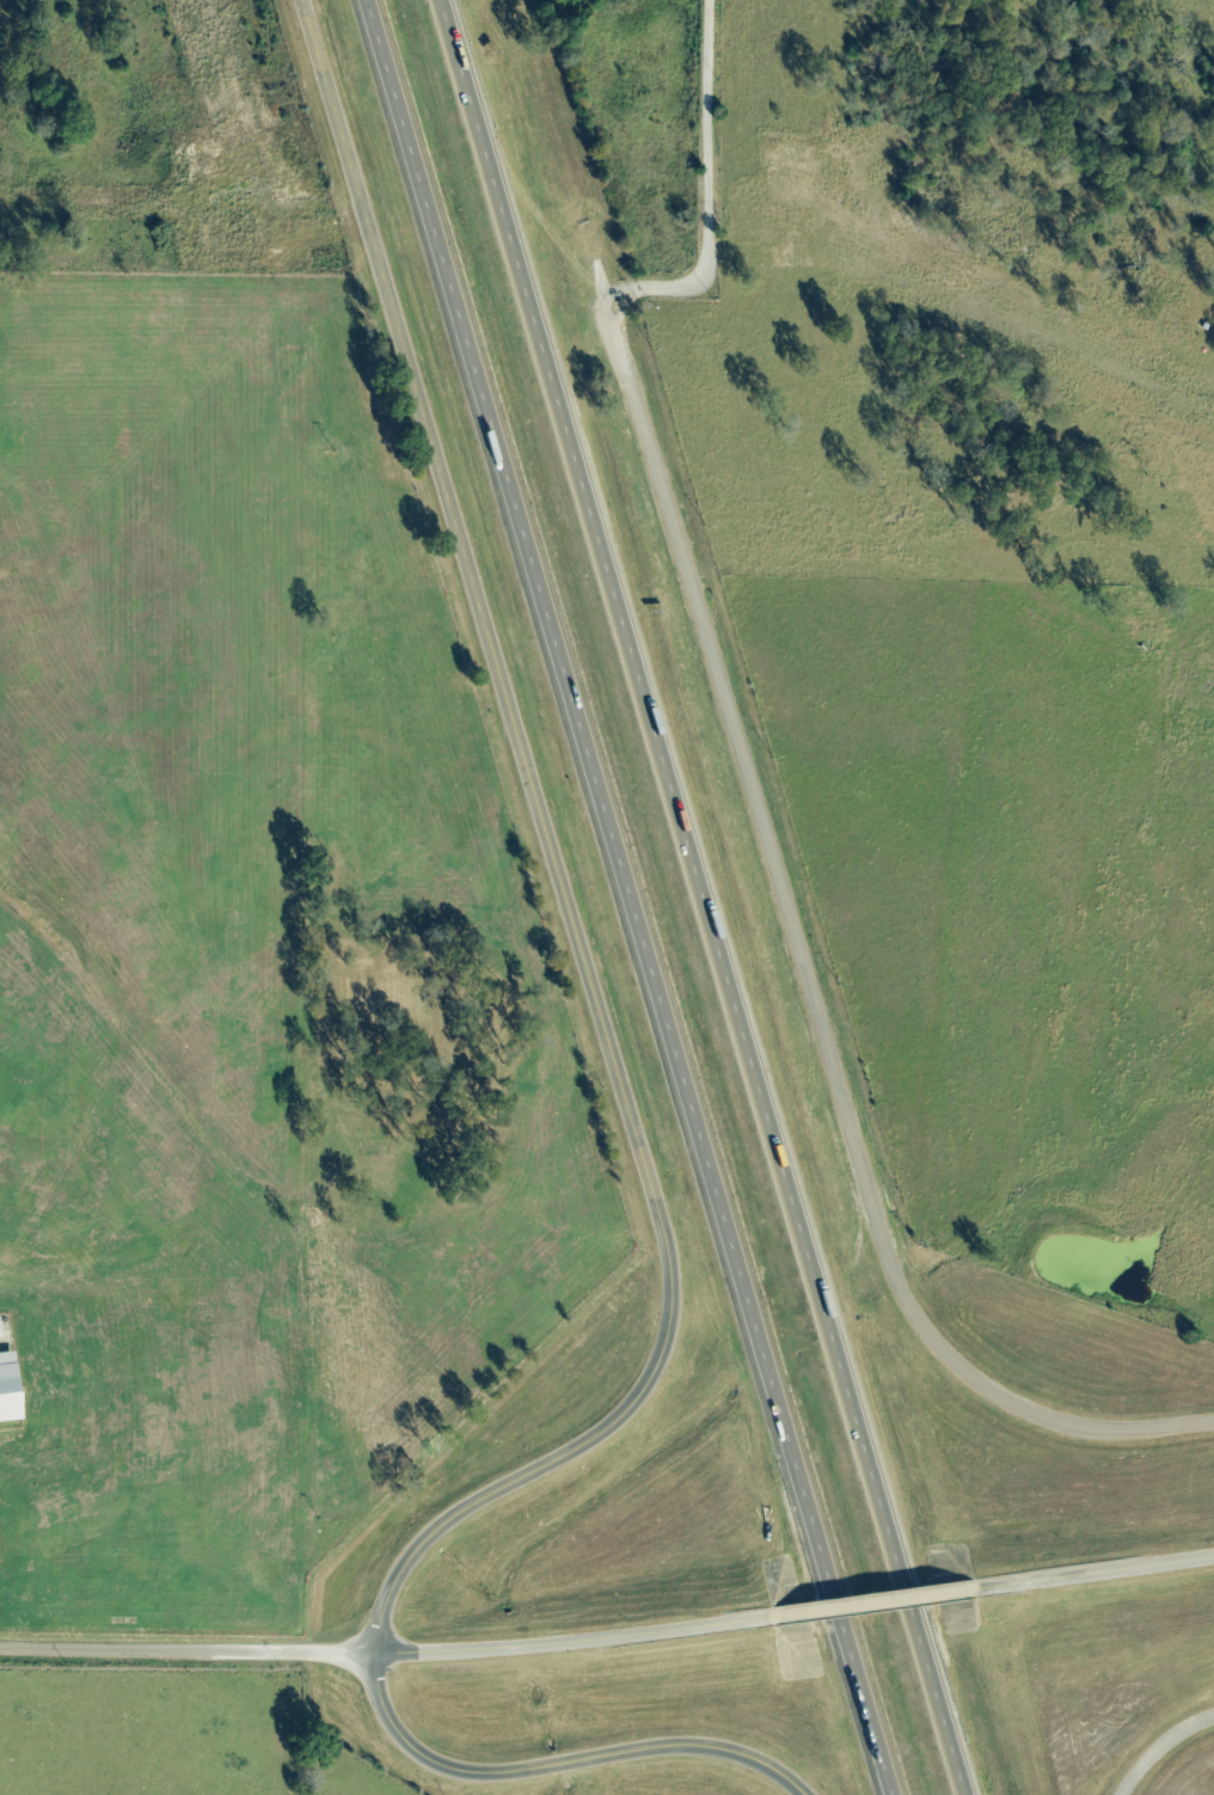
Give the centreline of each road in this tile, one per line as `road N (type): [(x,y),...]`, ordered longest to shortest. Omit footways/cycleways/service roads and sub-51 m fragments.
road 1 (motorway): [(364,0),(722,1180),(896,1794)]
road 2 (motorway): [(967,1794),(439,0)]
road 3 (tertiary): [(373,1654),(375,1617),(424,1539),(465,1508),(574,1453),(640,1395),(670,1303),(668,1249),(304,0)]
road 4 (residential): [(595,263),(888,1263),(908,1309),(988,1392),(1030,1414),(1116,1433),(1213,1424)]
road 5 (residential): [(0,1648),(474,1652),(748,1624)]
road 6 (tertiary): [(373,1654),(381,1714),(430,1766),(467,1776),(516,1772),(701,1746),(756,1759),(802,1794)]
road 7 (residential): [(605,298),(692,281),(707,251),(710,0)]
road 8 (residential): [(748,1624),(986,1594)]
road 9 (residential): [(986,1594),(1213,1560)]
road 10 (residential): [(1213,1719),(1149,1757),(1120,1794)]

